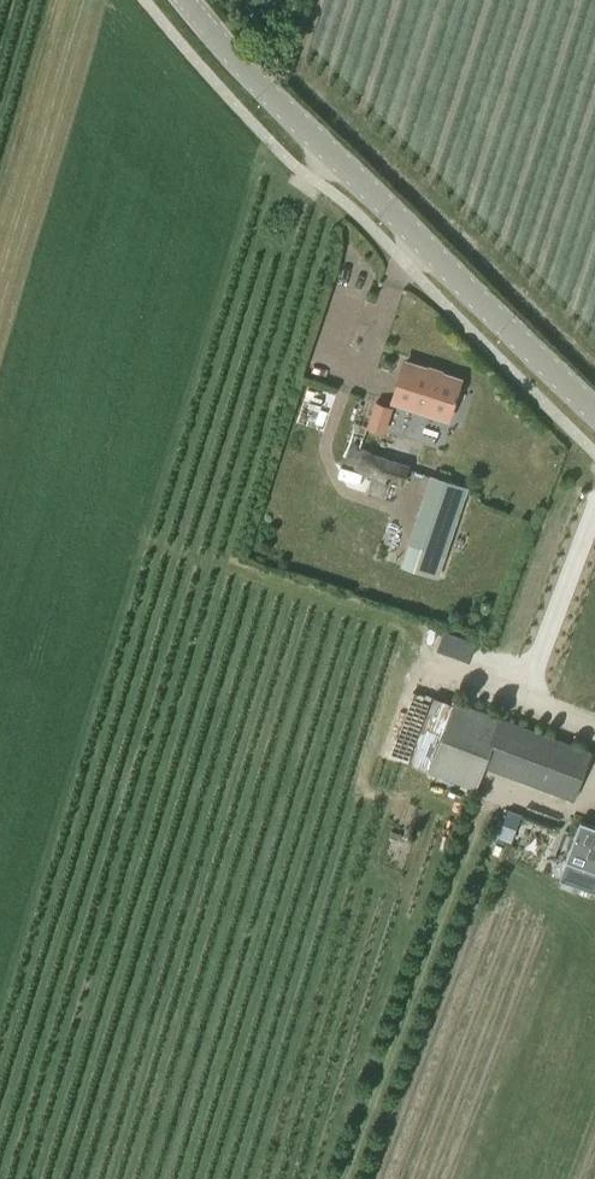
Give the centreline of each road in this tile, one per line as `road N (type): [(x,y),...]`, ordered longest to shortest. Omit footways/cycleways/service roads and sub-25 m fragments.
road 1 (tertiary): [(594,416),(186,0)]

